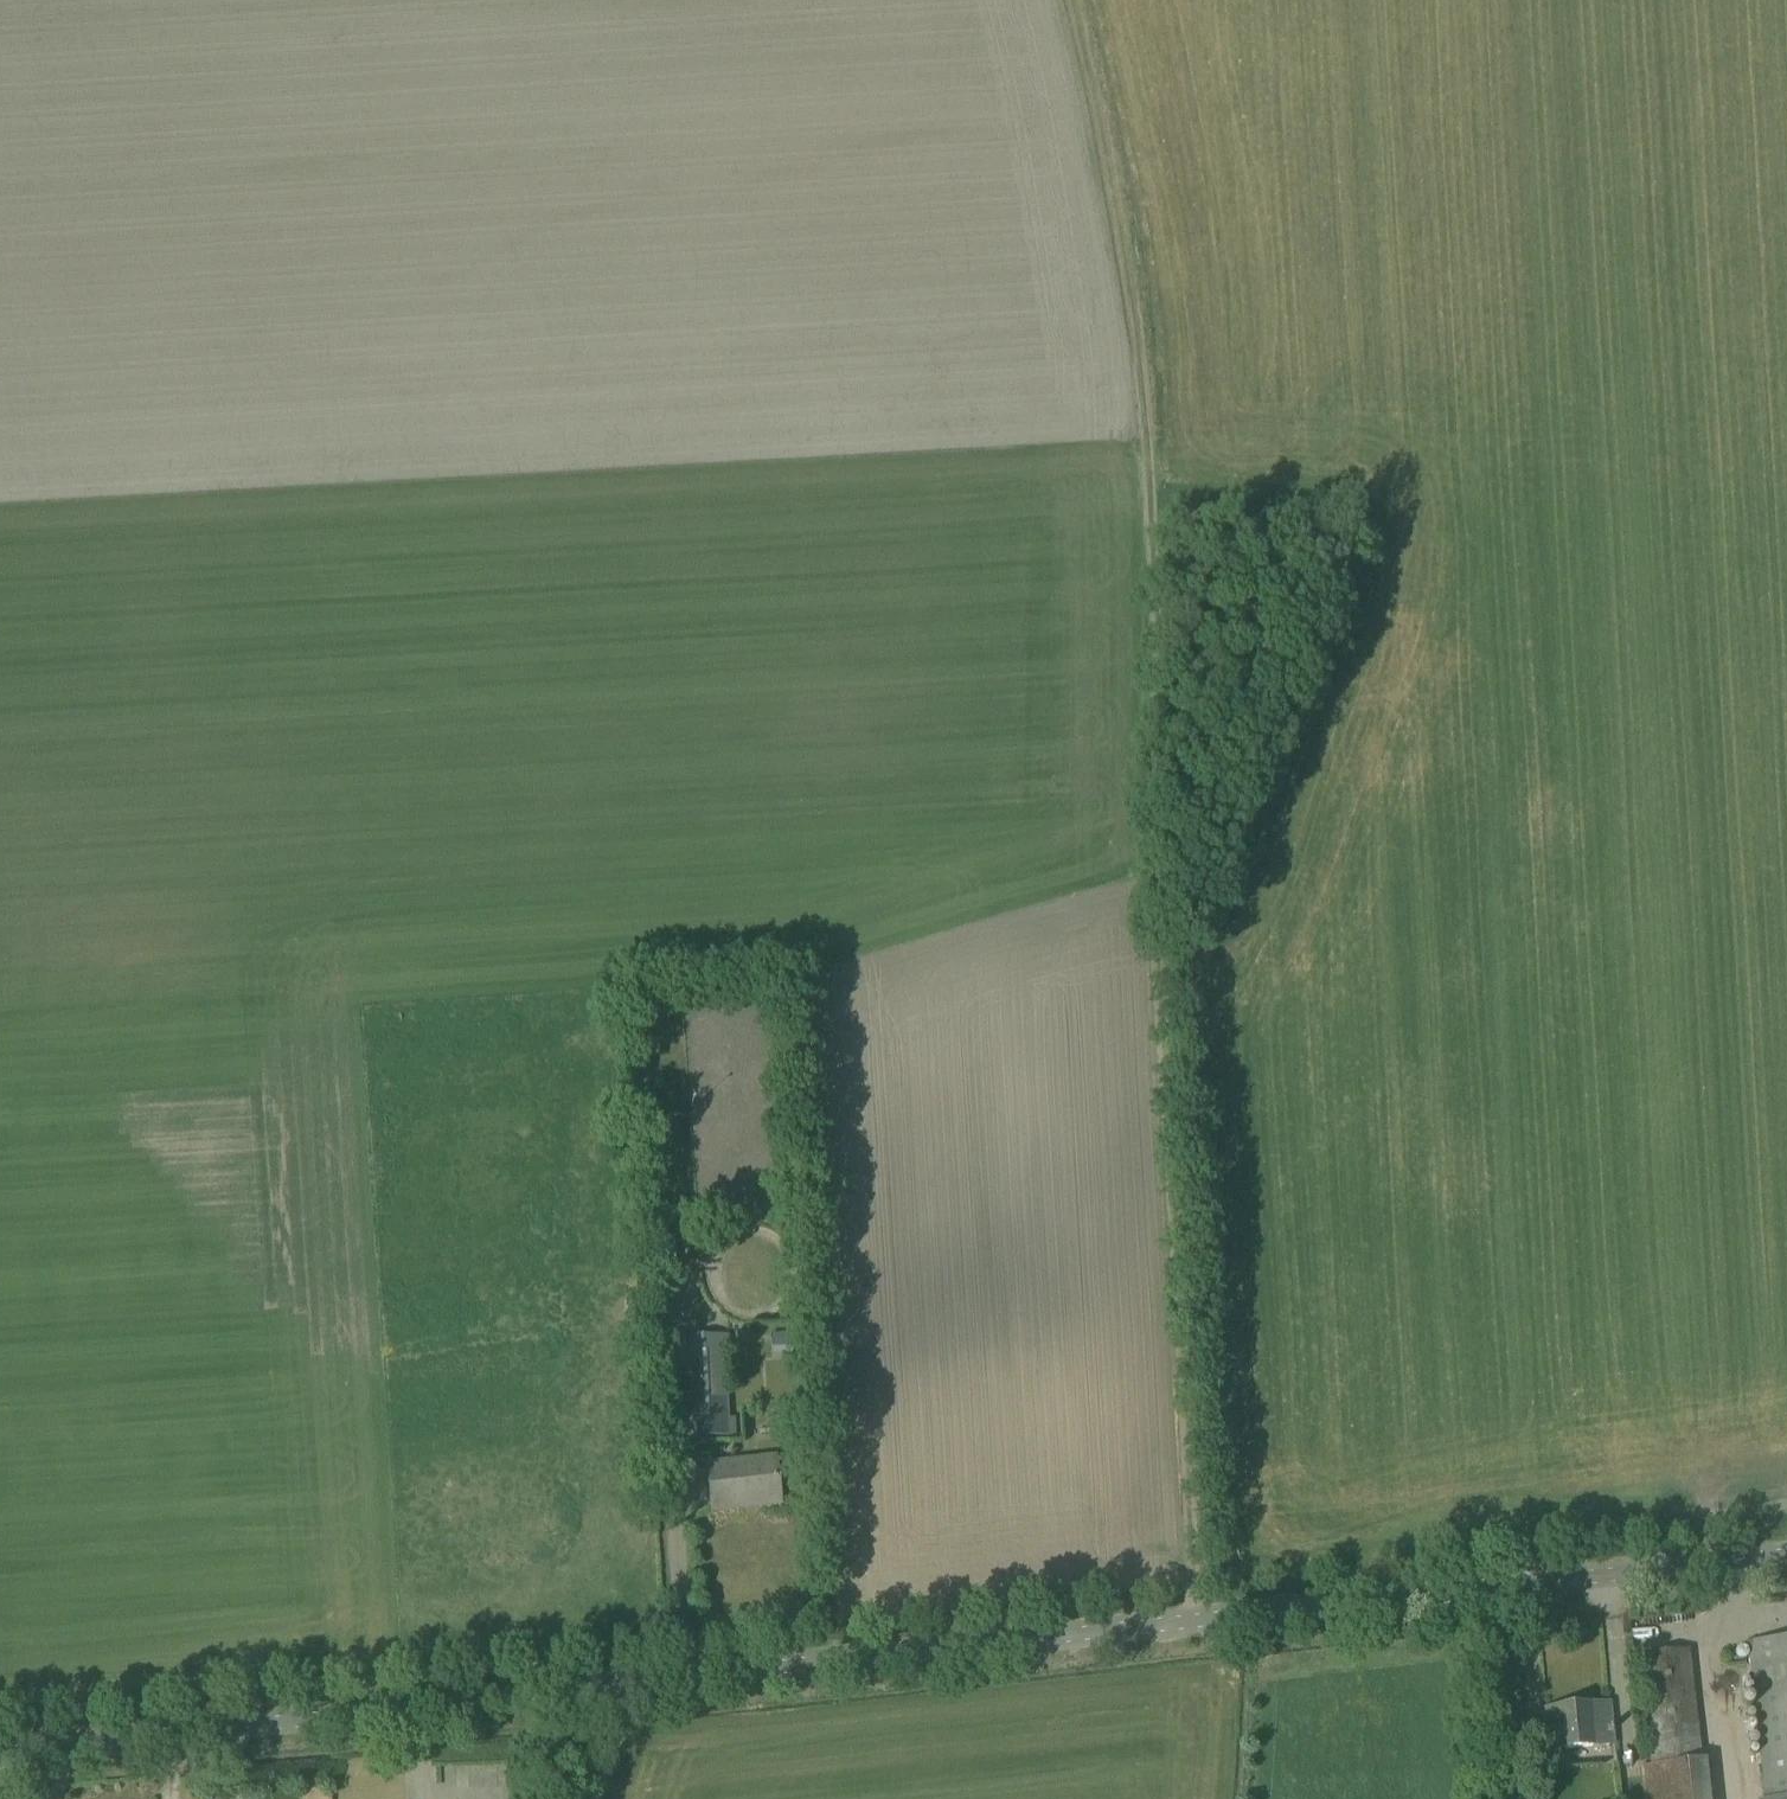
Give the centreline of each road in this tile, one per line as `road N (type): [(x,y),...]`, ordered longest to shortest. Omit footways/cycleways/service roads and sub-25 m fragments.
road 1 (unclassified): [(0,1755),(1786,1553)]
road 2 (track): [(1073,0),(1117,207),(1147,431),(1172,1210),(1196,1618)]

